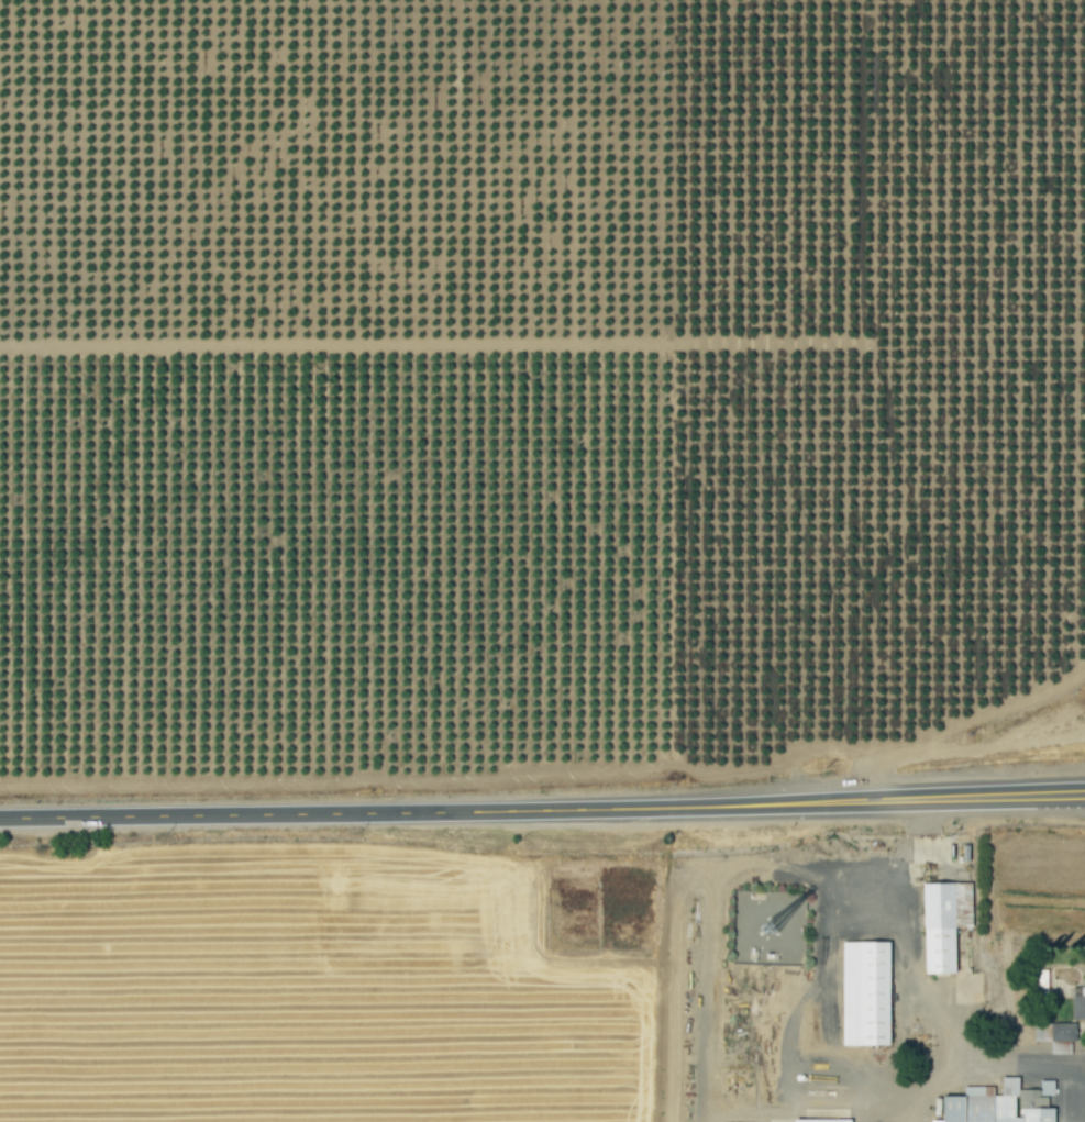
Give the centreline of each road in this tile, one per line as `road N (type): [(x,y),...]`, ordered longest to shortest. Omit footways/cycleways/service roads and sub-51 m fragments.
road 1 (primary): [(0,811),(1084,790)]

